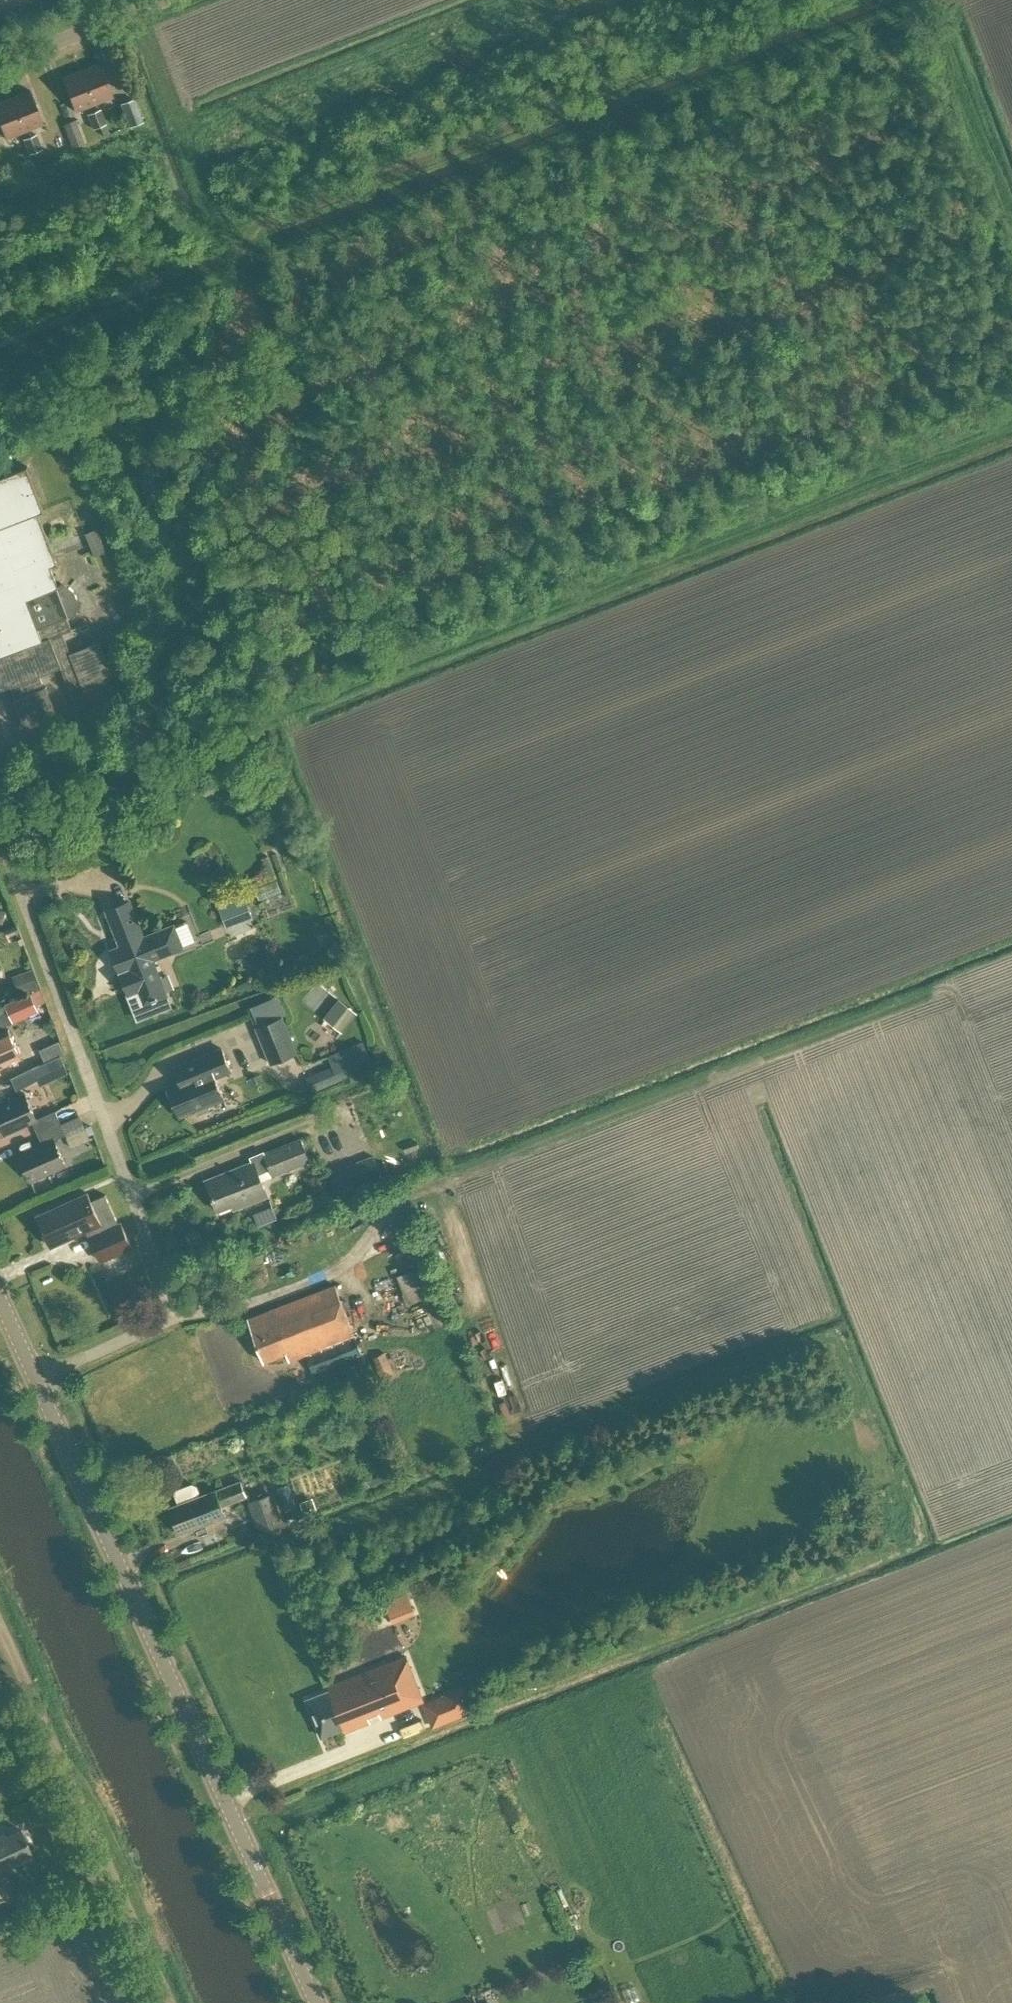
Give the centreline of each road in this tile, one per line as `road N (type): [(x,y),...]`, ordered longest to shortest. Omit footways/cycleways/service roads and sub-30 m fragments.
road 1 (tertiary): [(317,2002),(36,1377)]
road 2 (residential): [(36,1377),(152,1325),(167,1315),(167,1291),(0,845)]
road 3 (unclassified): [(171,2002),(0,1624)]
road 4 (residential): [(0,63),(160,1)]

